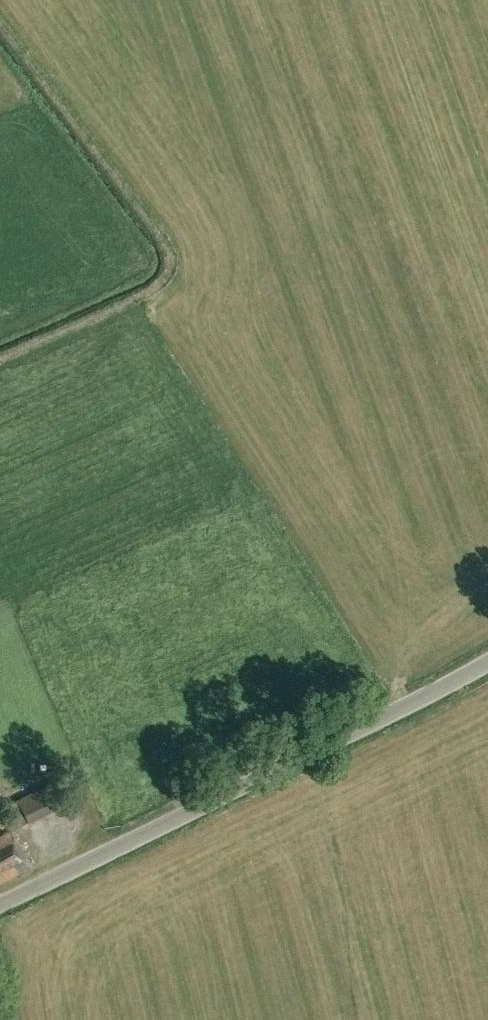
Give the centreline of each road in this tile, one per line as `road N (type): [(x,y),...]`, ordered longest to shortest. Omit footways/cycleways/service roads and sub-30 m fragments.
road 1 (unclassified): [(0,903),(487,661)]

